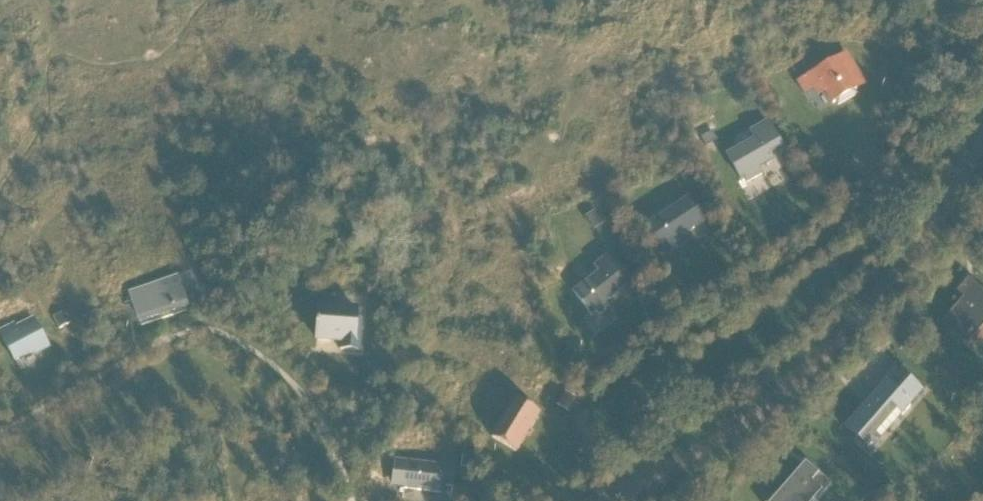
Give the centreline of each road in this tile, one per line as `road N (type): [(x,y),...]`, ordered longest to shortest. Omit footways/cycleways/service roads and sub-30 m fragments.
road 1 (residential): [(625,494),(684,466),(844,338),(923,244),(982,143)]
road 2 (track): [(0,432),(125,361),(194,332),(213,332),(236,339),(315,411),(353,500)]

